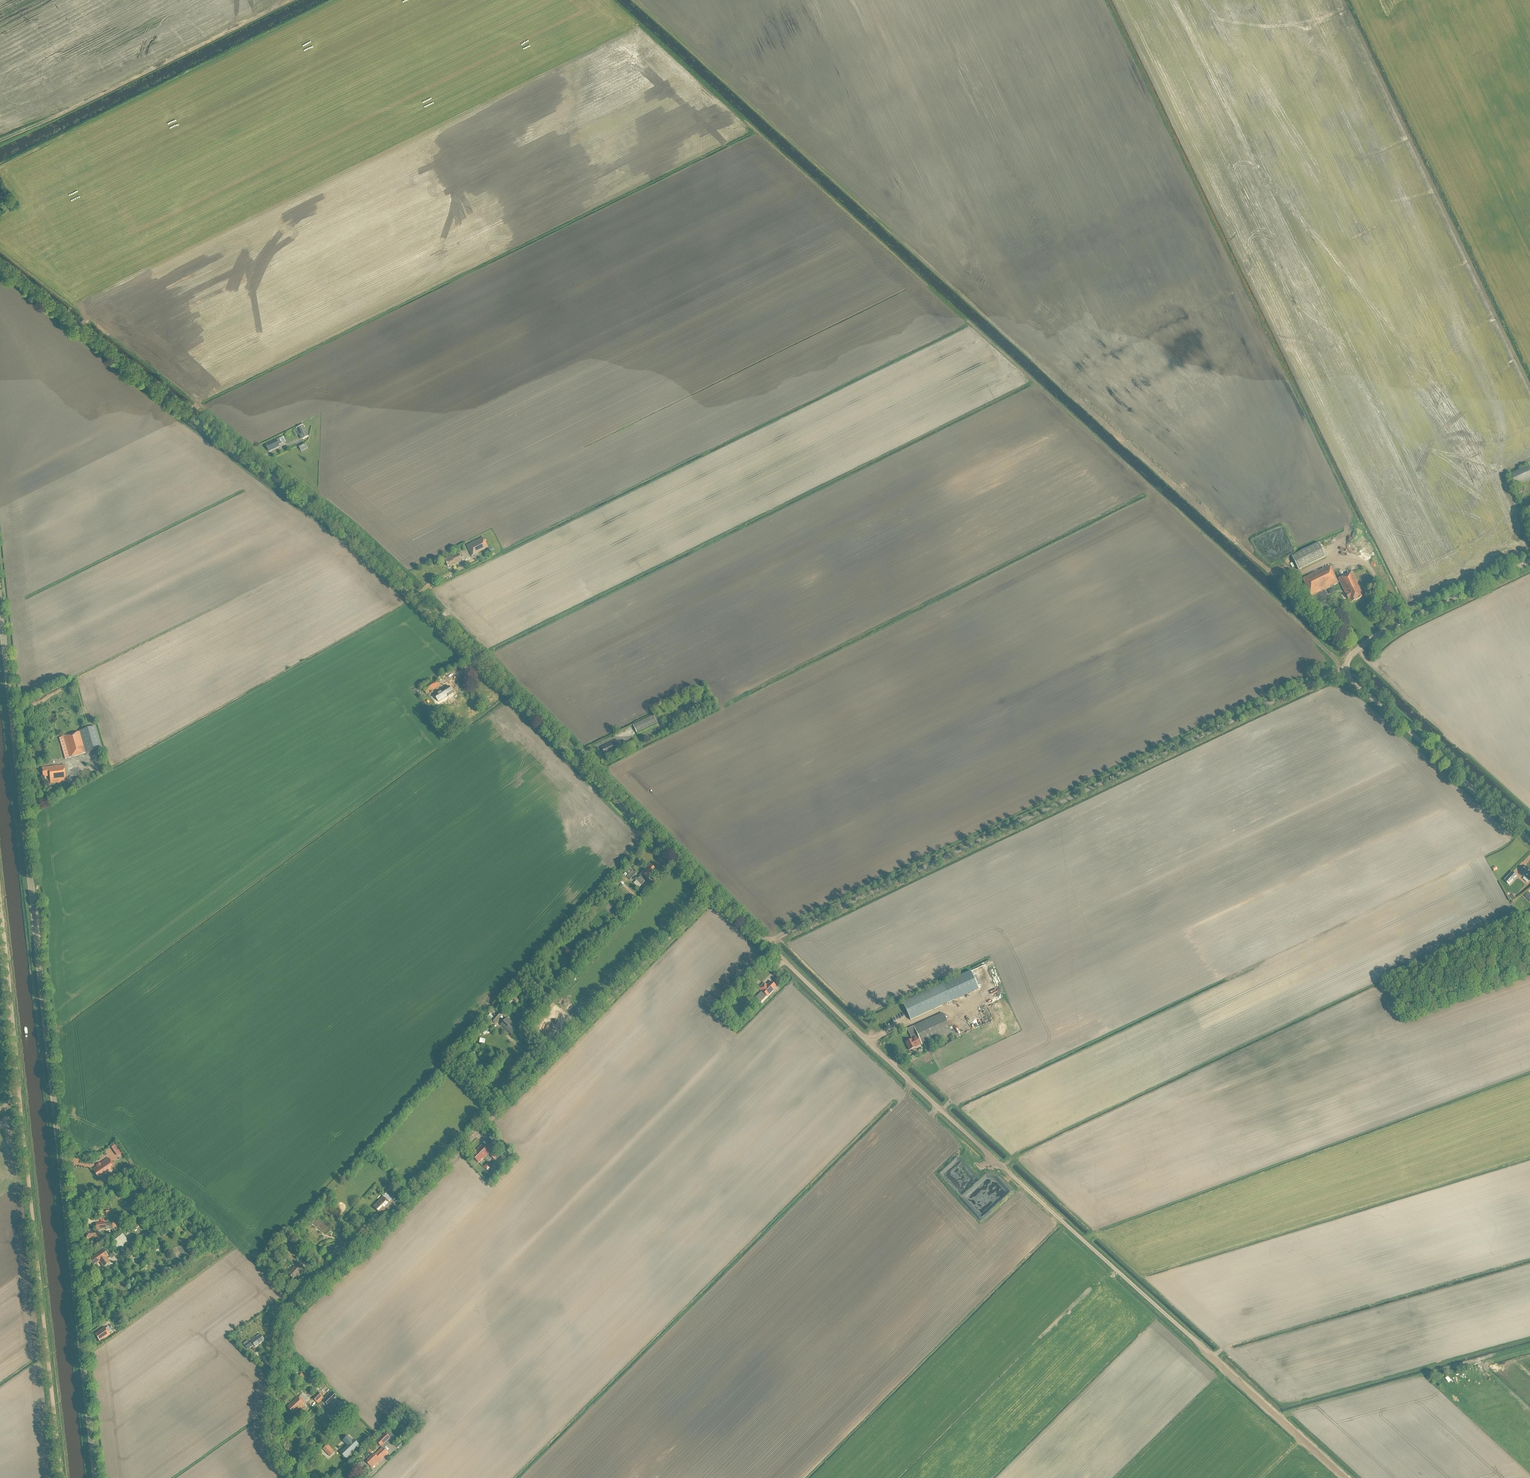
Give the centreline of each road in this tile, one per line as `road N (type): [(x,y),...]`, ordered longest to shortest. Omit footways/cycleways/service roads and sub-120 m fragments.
road 1 (unclassified): [(711,895),(348,539),(0,262)]
road 2 (tertiary): [(95,1477),(0,607)]
road 3 (unclassified): [(294,1477),(273,1444),(271,1425),(288,1320),(711,895)]
road 4 (unclassified): [(765,946),(1344,671)]
road 5 (unclassified): [(1221,1371),(765,946)]
road 6 (unclassified): [(60,1477),(0,924)]
road 7 (track): [(291,0),(0,140)]
road 8 (residential): [(1529,841),(1344,671)]
road 9 (unclassified): [(1344,671),(1352,655),(1384,632),(1529,562)]
road 10 (track): [(1341,1477),(1221,1371)]

